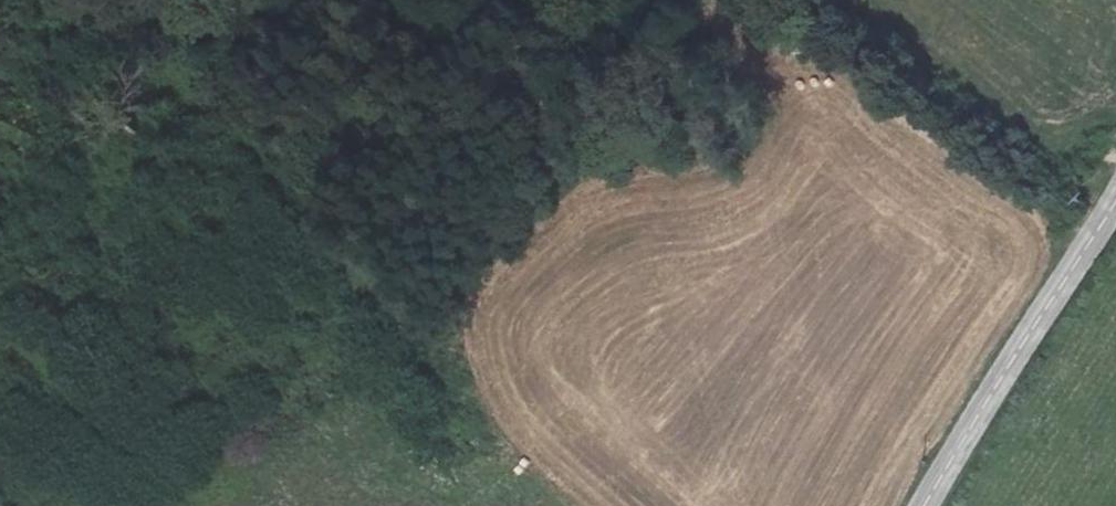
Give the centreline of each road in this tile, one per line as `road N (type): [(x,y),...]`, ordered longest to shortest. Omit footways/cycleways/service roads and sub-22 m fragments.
road 1 (unclassified): [(1115,207),(933,505)]

